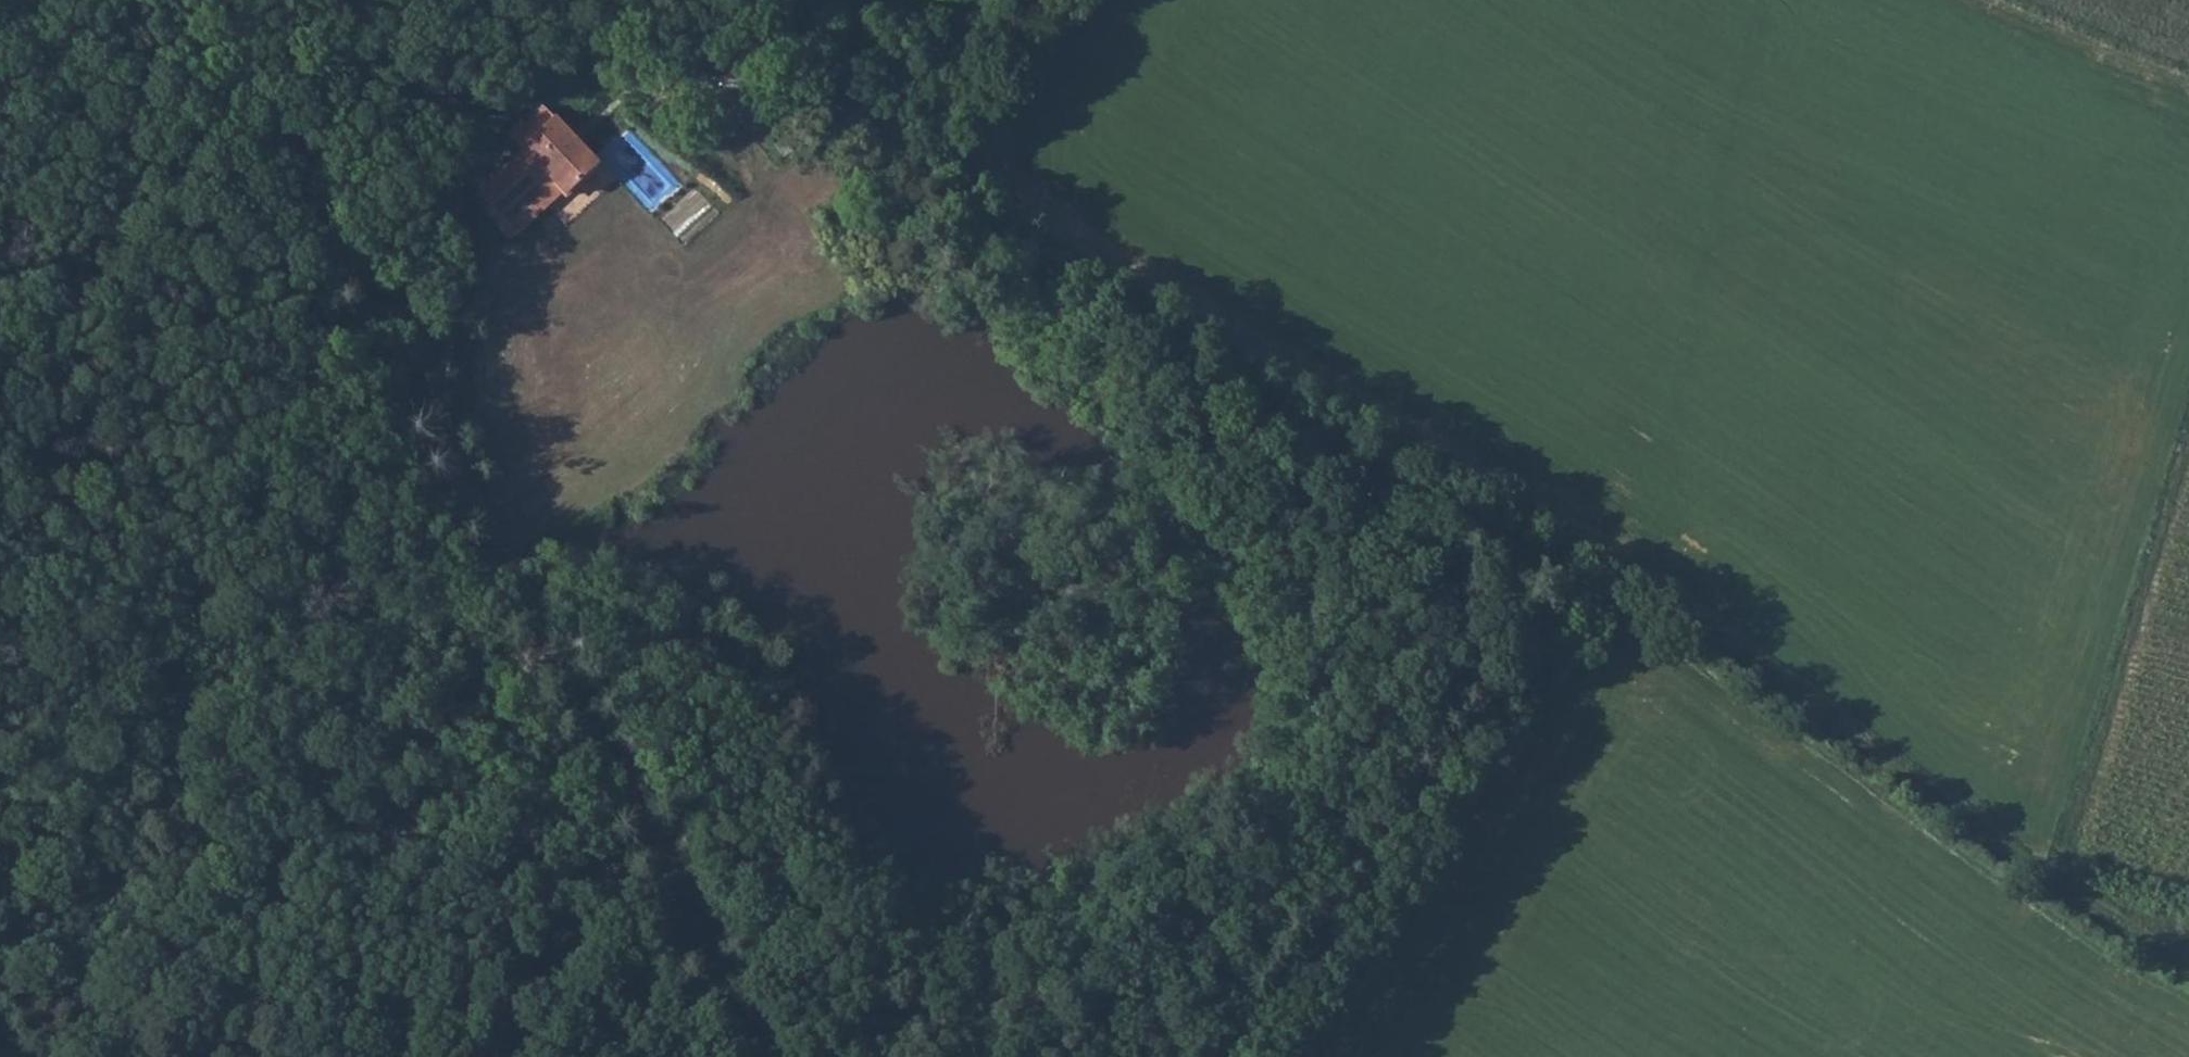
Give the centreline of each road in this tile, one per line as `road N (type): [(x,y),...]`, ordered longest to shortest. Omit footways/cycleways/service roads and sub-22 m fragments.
road 1 (track): [(2062,883),(2188,965)]

